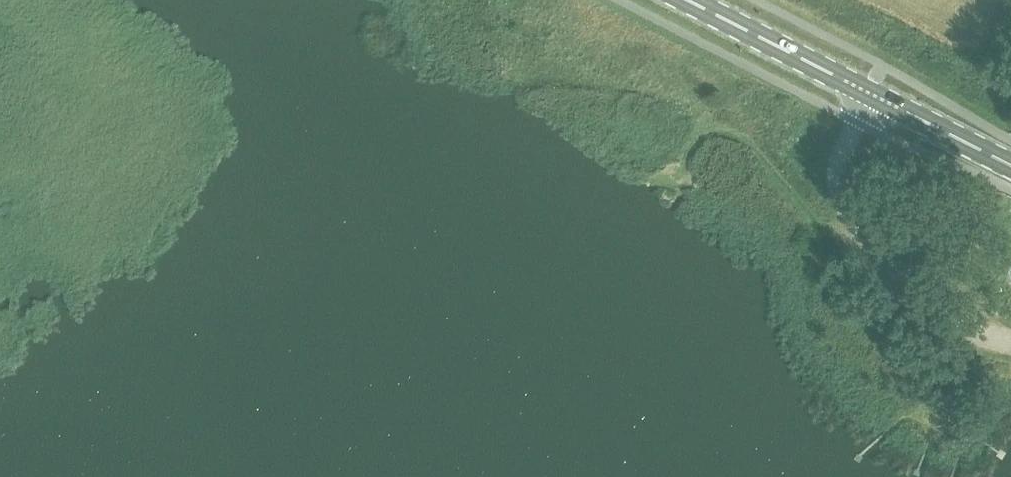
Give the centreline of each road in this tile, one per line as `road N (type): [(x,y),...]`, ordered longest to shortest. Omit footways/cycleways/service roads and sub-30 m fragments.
road 1 (unclassified): [(856,122),(839,180),(870,245),(921,302),(1010,341)]
road 2 (secondary): [(868,92),(691,0)]
road 3 (secondary): [(1010,167),(868,92)]

